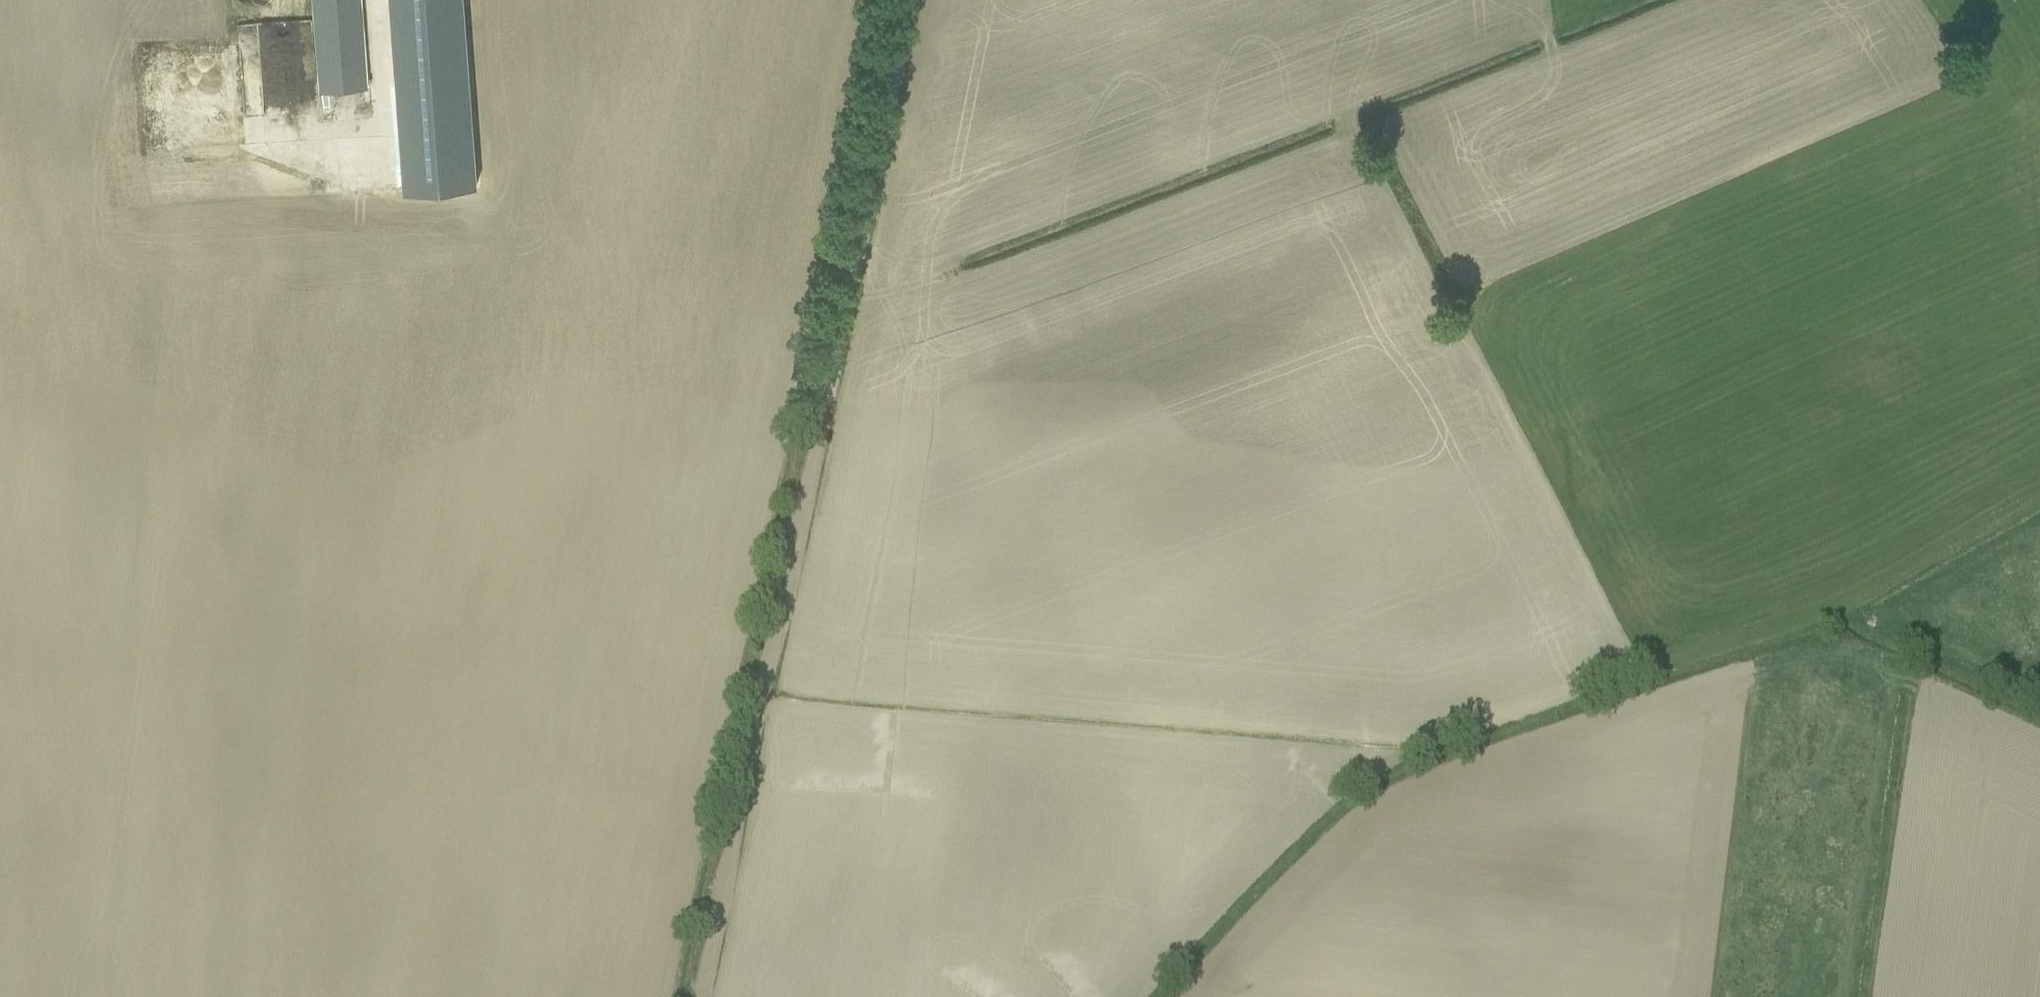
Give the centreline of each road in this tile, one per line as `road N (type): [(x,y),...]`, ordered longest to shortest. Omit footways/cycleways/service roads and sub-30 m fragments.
road 1 (track): [(908,0),(701,996)]

